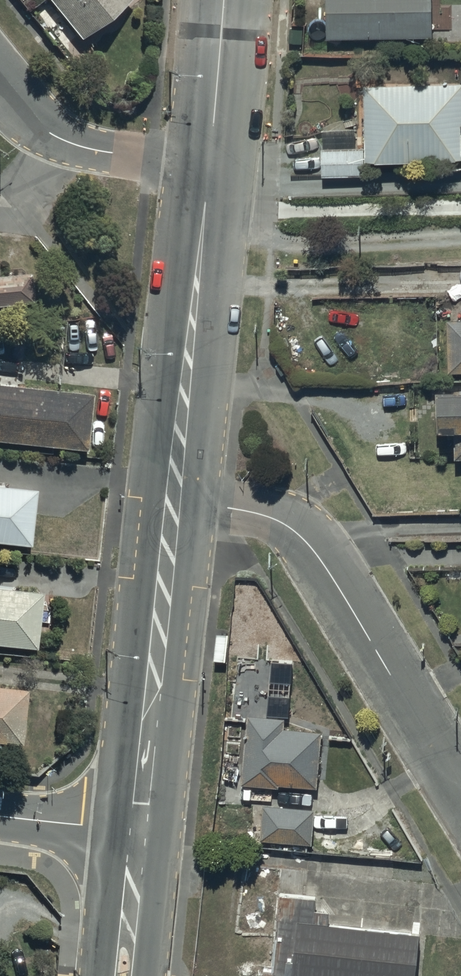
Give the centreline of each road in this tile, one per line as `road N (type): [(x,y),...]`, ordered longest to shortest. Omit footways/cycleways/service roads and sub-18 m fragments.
road 1 (residential): [(174,505),(272,519),(310,547),(460,795)]
road 2 (tertiary): [(174,505),(210,163)]
road 3 (tertiary): [(139,832),(174,505)]
road 4 (residential): [(0,81),(72,141),(210,163)]
road 5 (tertiary): [(210,163),(223,0)]
road 6 (tertiary): [(123,975),(139,832)]
road 7 (unclassified): [(0,816),(139,832)]

